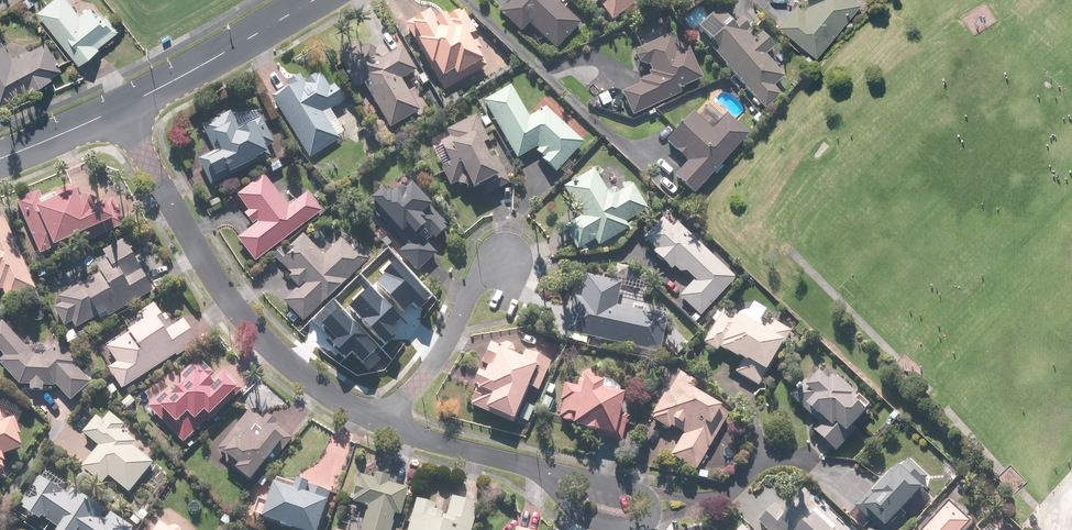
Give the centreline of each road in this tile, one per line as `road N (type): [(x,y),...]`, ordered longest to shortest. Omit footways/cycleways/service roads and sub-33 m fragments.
road 1 (residential): [(122,108),(257,336),(320,393),(384,424)]
road 2 (residential): [(384,424),(444,346),(485,269),(511,249)]
road 3 (secondary): [(122,108),(311,0)]
road 4 (residential): [(384,424),(555,469)]
road 5 (residential): [(555,469),(636,490),(653,516),(638,529)]
road 6 (secondary): [(0,157),(122,108)]

